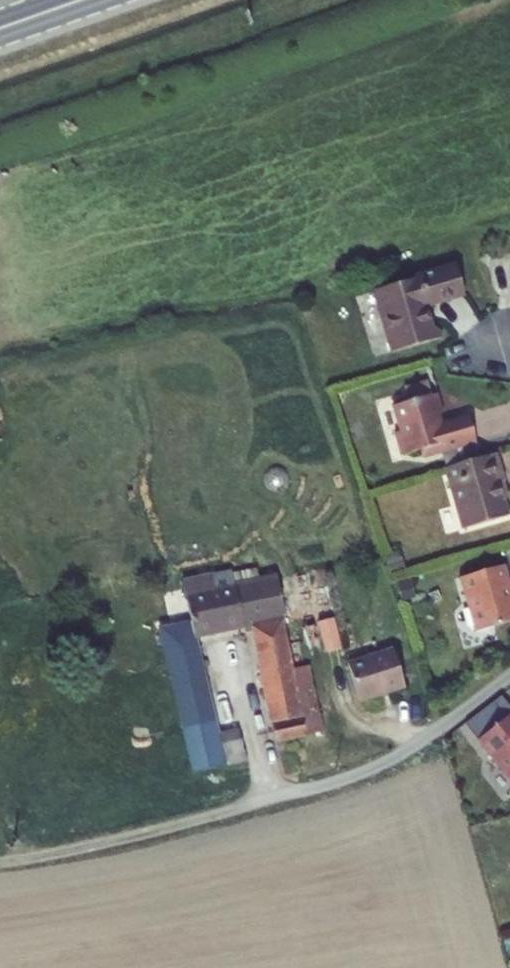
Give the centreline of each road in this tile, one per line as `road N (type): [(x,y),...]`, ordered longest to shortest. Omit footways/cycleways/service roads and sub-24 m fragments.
road 1 (track): [(0,862),(174,828),(335,782),(429,738)]

